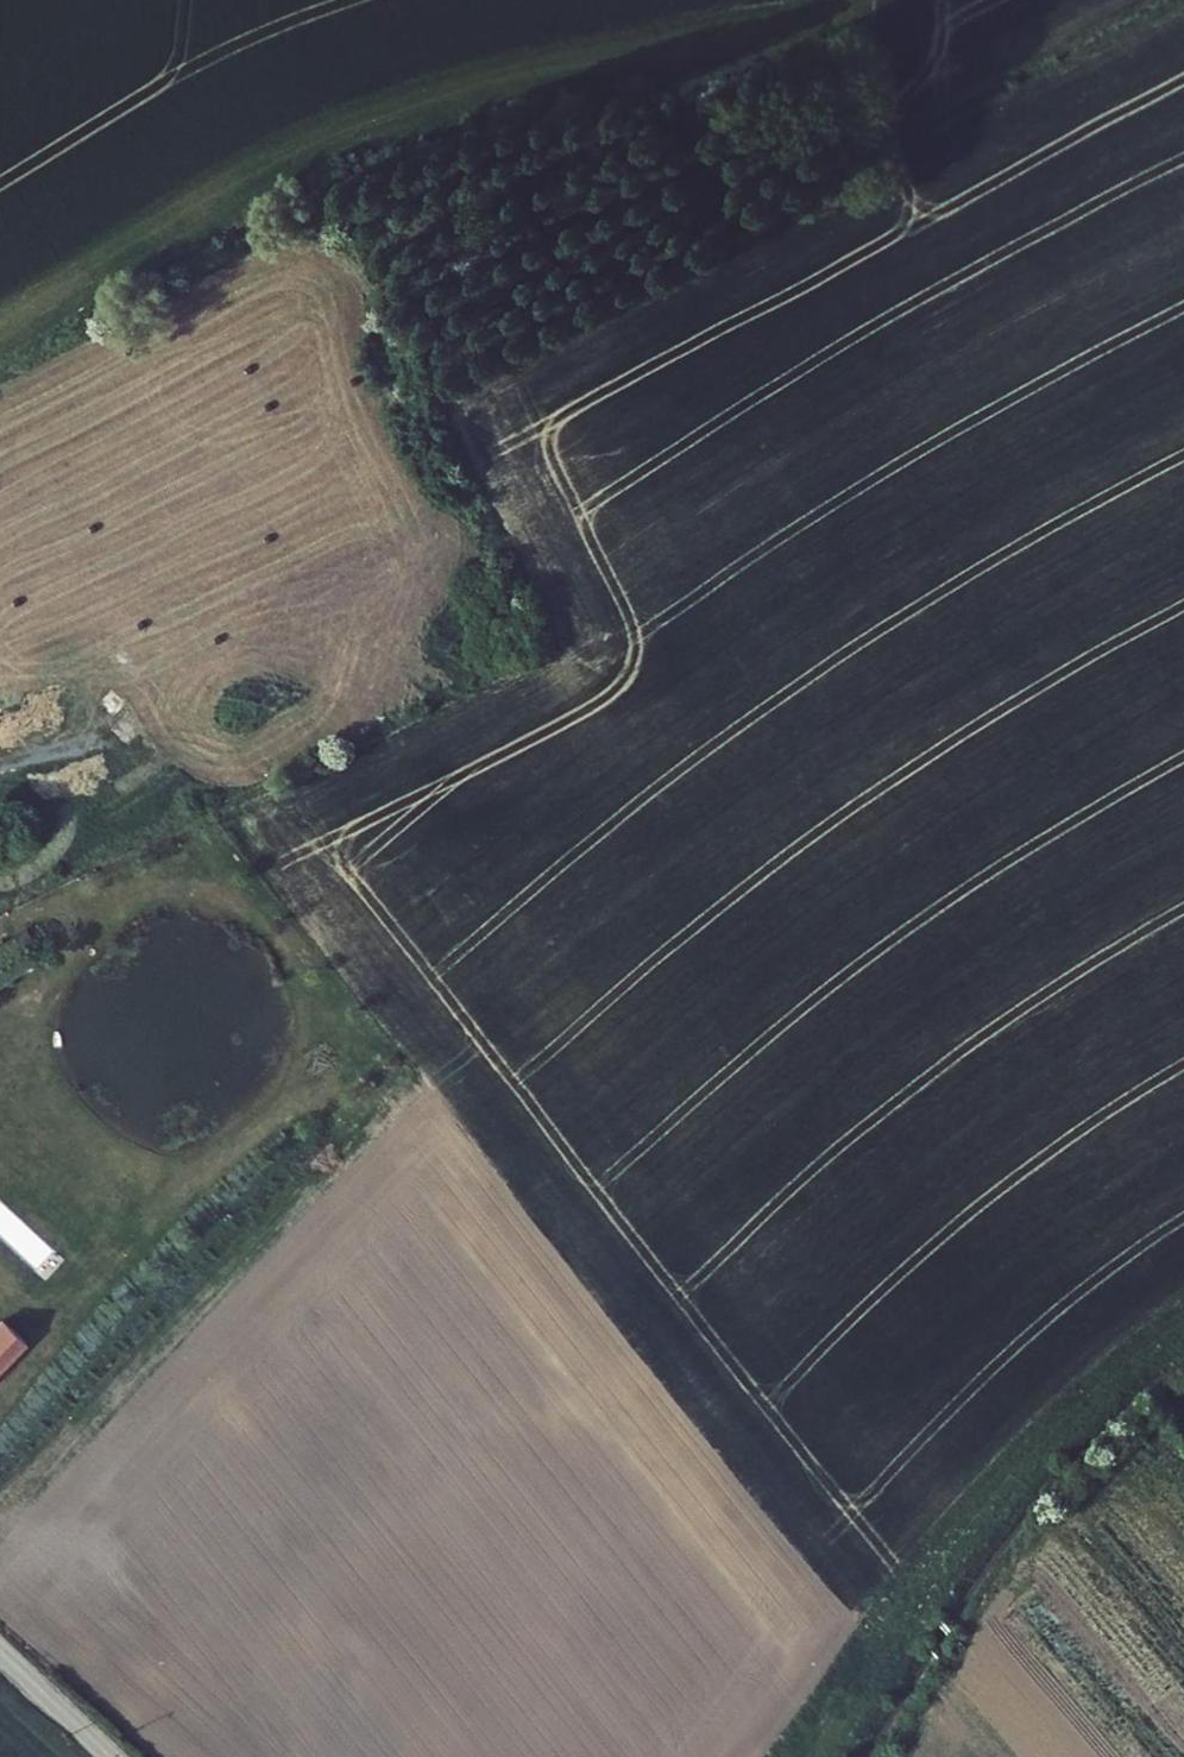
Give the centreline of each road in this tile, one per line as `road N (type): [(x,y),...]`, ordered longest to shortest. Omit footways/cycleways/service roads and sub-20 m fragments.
road 1 (unclassified): [(0,1651),(112,1756)]

